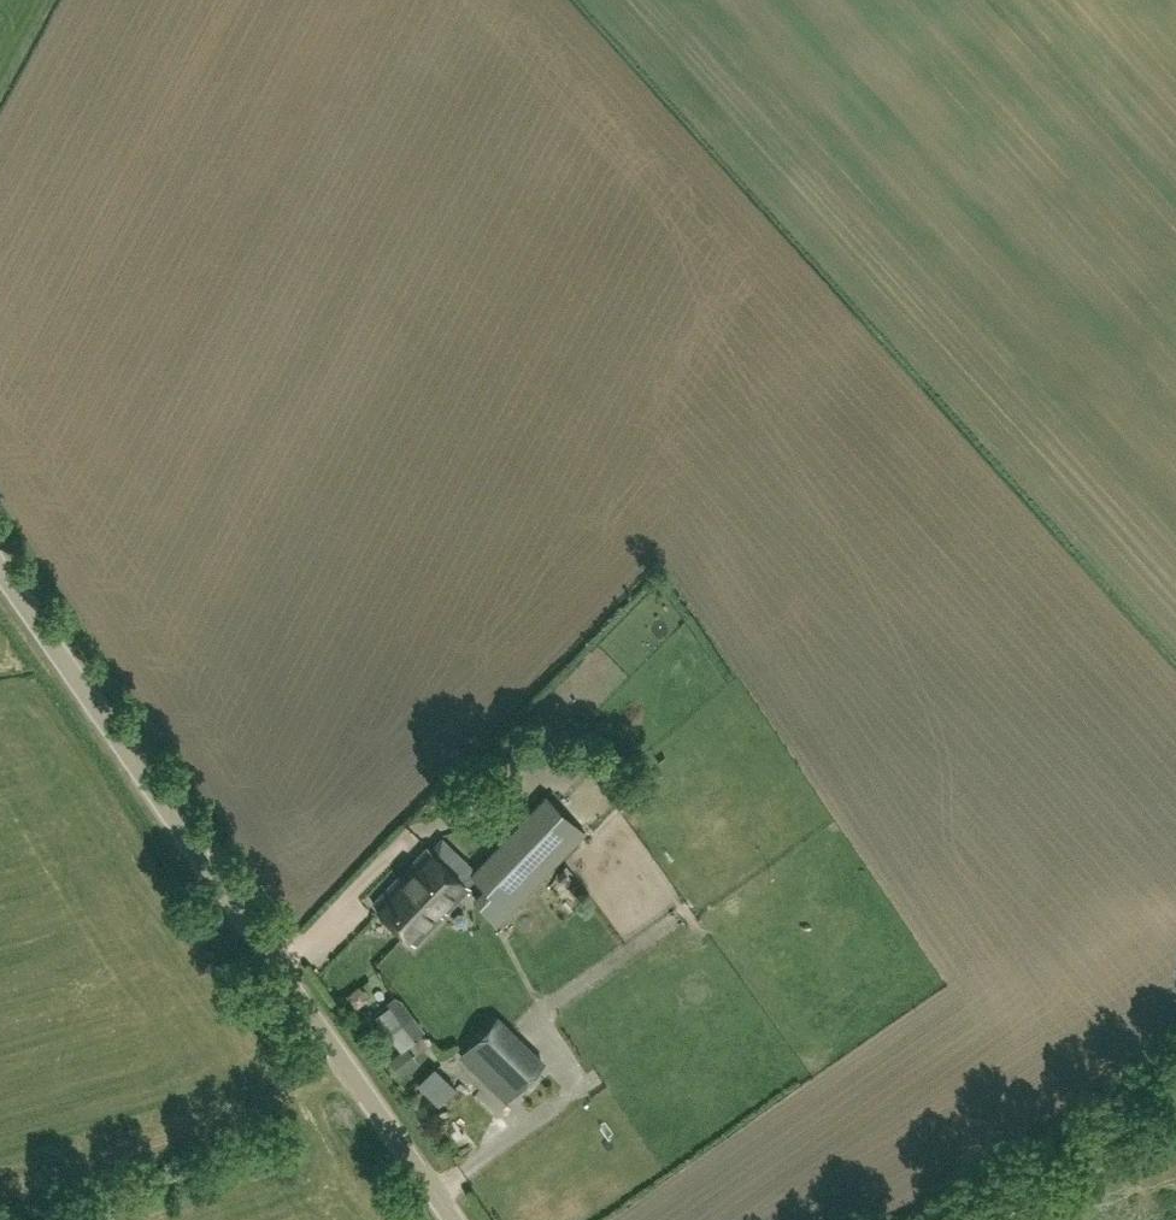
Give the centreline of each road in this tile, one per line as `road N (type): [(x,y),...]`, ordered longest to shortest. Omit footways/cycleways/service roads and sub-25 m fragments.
road 1 (unclassified): [(453,1219),(0,572)]

